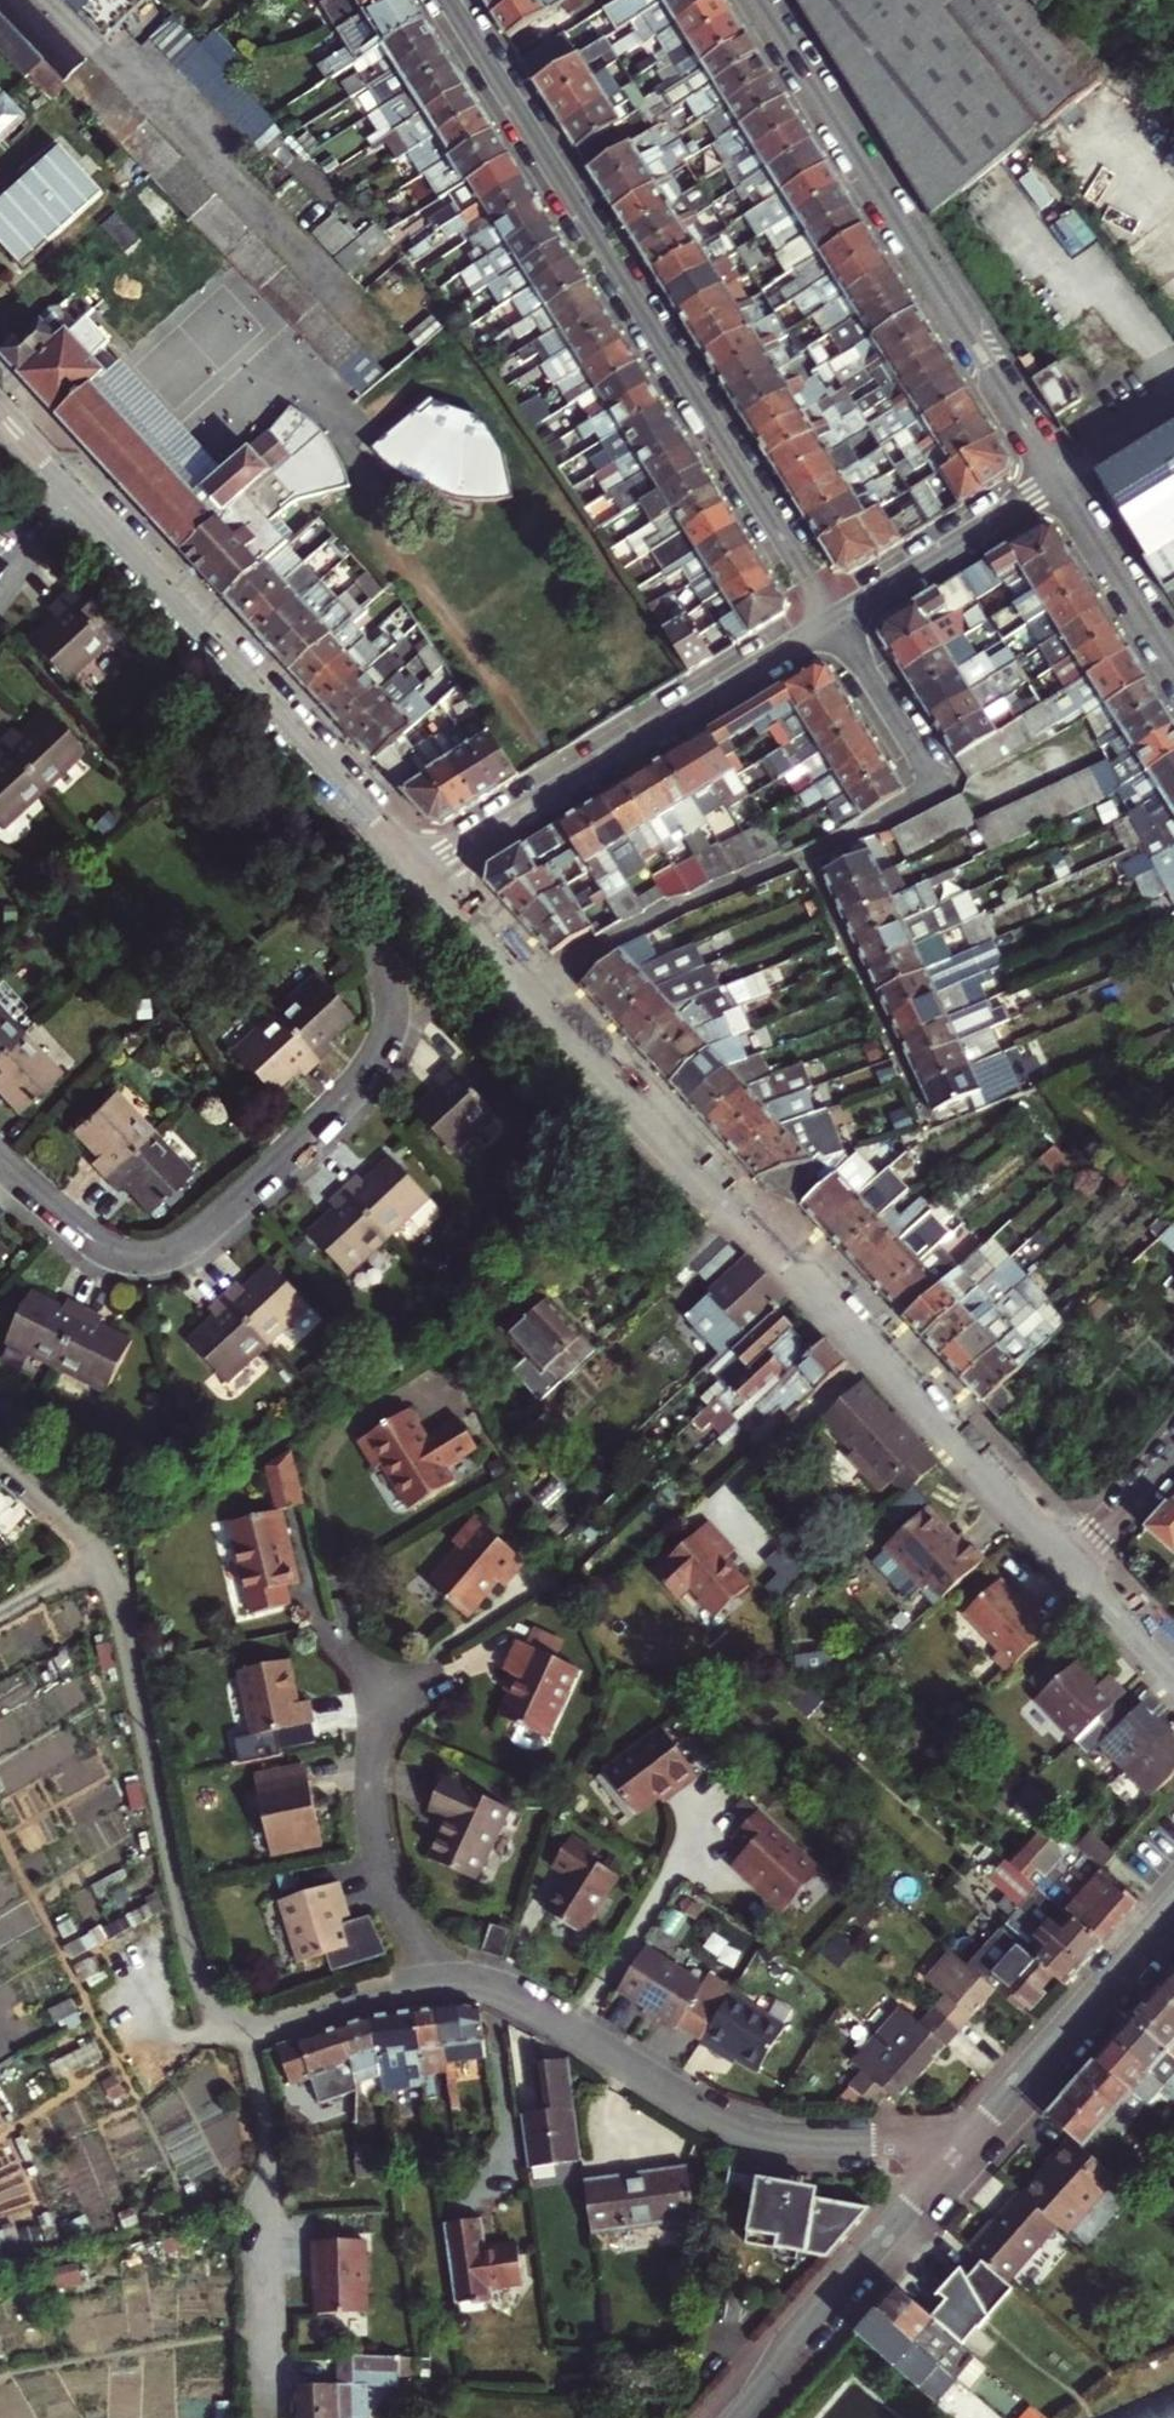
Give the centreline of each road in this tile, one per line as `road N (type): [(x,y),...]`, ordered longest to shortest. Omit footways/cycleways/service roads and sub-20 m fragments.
road 1 (residential): [(421,869),(1078,1572)]
road 2 (residential): [(833,618),(448,0)]
road 3 (residential): [(0,1157),(110,1248),(159,1255),(182,1248),(375,1062),(393,991),(371,910),(421,869)]
road 4 (residential): [(0,1458),(78,1521),(105,1556),(187,1938),(209,1992),(241,2022)]
road 5 (residential): [(443,1980),(526,2001),(746,2133),(782,2140),(974,2135)]
road 6 (residential): [(1056,481),(760,0)]
road 7 (residential): [(87,501),(421,869)]
road 8 (residential): [(421,869),(833,618)]
road 9 (unclassified): [(241,2022),(270,2131),(273,2417)]
road 10 (residential): [(737,2417),(799,2331),(974,2135)]
road 11 (residential): [(378,1668),(370,1818),(383,1866),(443,1980)]
road 12 (residential): [(974,2135),(1173,1907)]
road 13 (residential): [(833,618),(1056,481)]
road 14 (residential): [(1173,668),(1056,481)]
road 15 (residential): [(241,2022),(263,2026),(443,1980)]
road 16 (residential): [(934,794),(833,618)]
road 17 (residential): [(1173,1463),(1078,1572)]
road 18 (residential): [(1078,1572),(1173,1677)]
road 19 (residential): [(87,501),(0,597)]
road 20 (residential): [(0,409),(87,501)]

